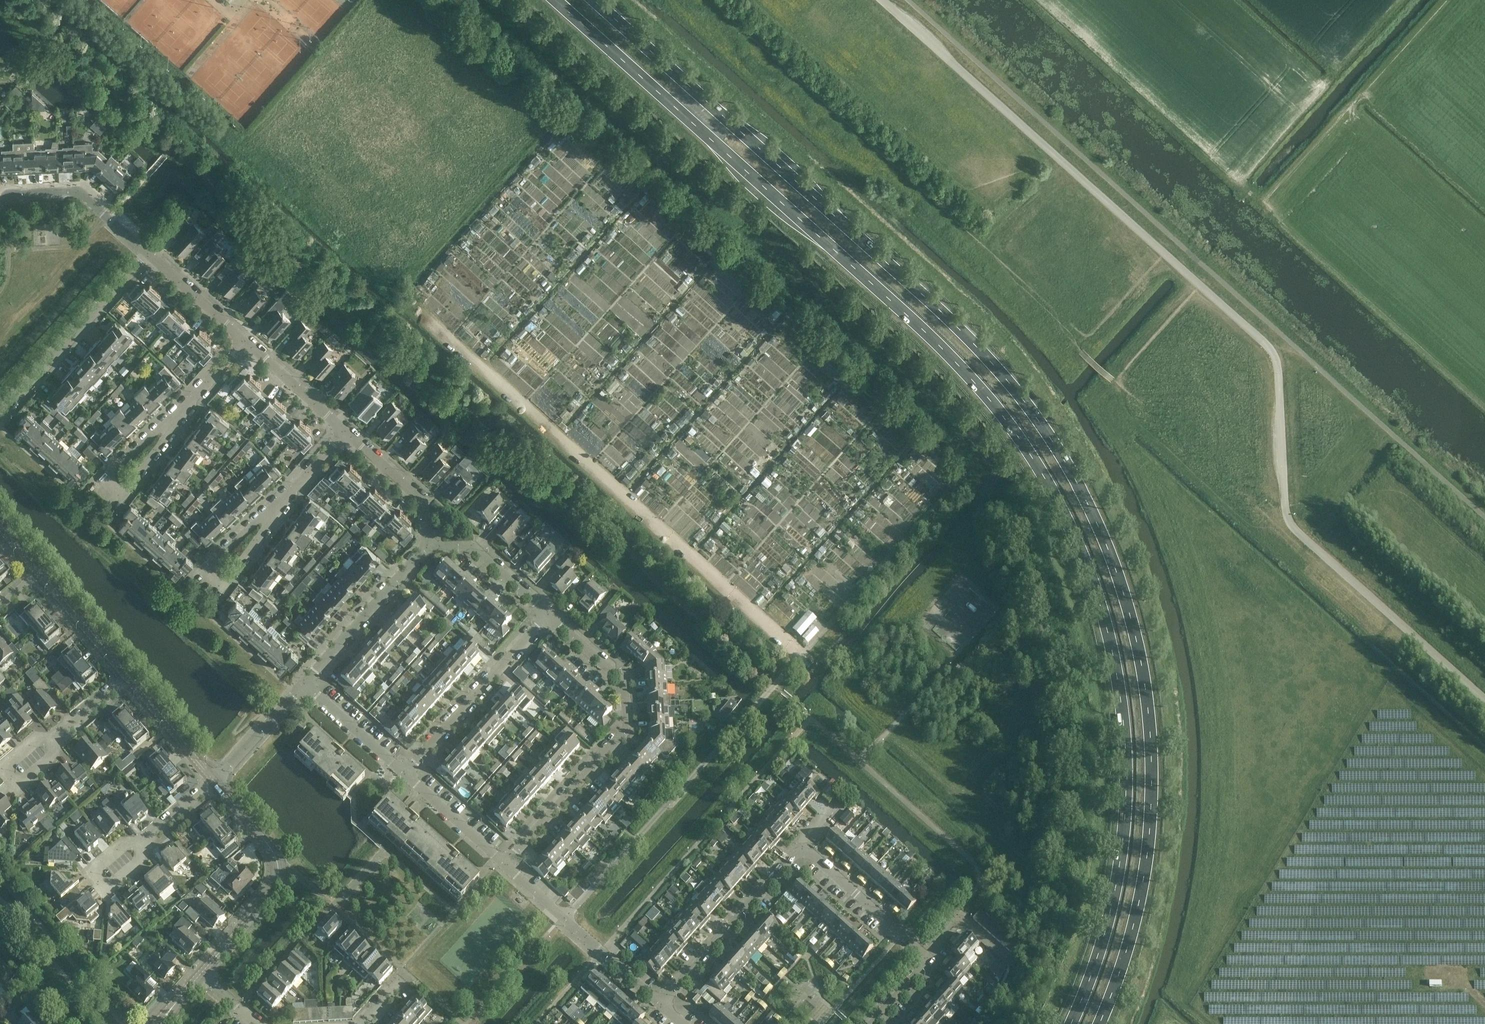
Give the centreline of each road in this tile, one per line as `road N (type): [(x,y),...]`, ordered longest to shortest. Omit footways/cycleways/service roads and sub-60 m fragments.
road 1 (trunk): [(557,0),(889,295),(966,370),(1052,486),(1093,574),(1127,740),(1126,833),(1115,895),(1072,1023)]
road 2 (trunk): [(1101,1023),(1132,943),(1146,871),(1152,734),(1125,594),(1090,503),(1018,393),(956,326),(596,0)]
road 3 (unclassified): [(1484,698),(1295,528),(1287,514),(1279,369),(1263,341),(882,0)]
road 4 (residential): [(500,860),(622,724),(622,679),(548,612)]
road 5 (tertiary): [(202,971),(273,891),(278,872),(267,844),(213,779)]
road 6 (residential): [(1,417),(149,255)]
road 7 (residential): [(662,1003),(500,860)]
road 8 (residential): [(404,773),(548,612)]
road 9 (residential): [(662,1003),(801,852)]
road 10 (residential): [(304,683),(428,548)]
road 11 (residential): [(0,202),(7,194),(77,191),(149,255)]
road 12 (residential): [(172,422),(110,474),(112,489),(129,490),(161,445)]
road 13 (residential): [(271,516),(213,563),(211,579),(229,581),(264,535)]
road 14 (residential): [(801,852),(925,956)]
road 15 (residential): [(346,432),(427,503),(428,548)]
road 16 (residential): [(548,612),(475,544),(428,548)]
road 17 (residential): [(244,340),(346,432)]
road 18 (tertiary): [(127,679),(40,573)]
road 19 (residential): [(404,773),(304,683)]
road 20 (residential): [(213,779),(304,683)]
road 21 (tertiary): [(213,779),(127,679)]
road 22 (residential): [(500,860),(404,773)]
road 23 (residential): [(149,255),(244,340)]

